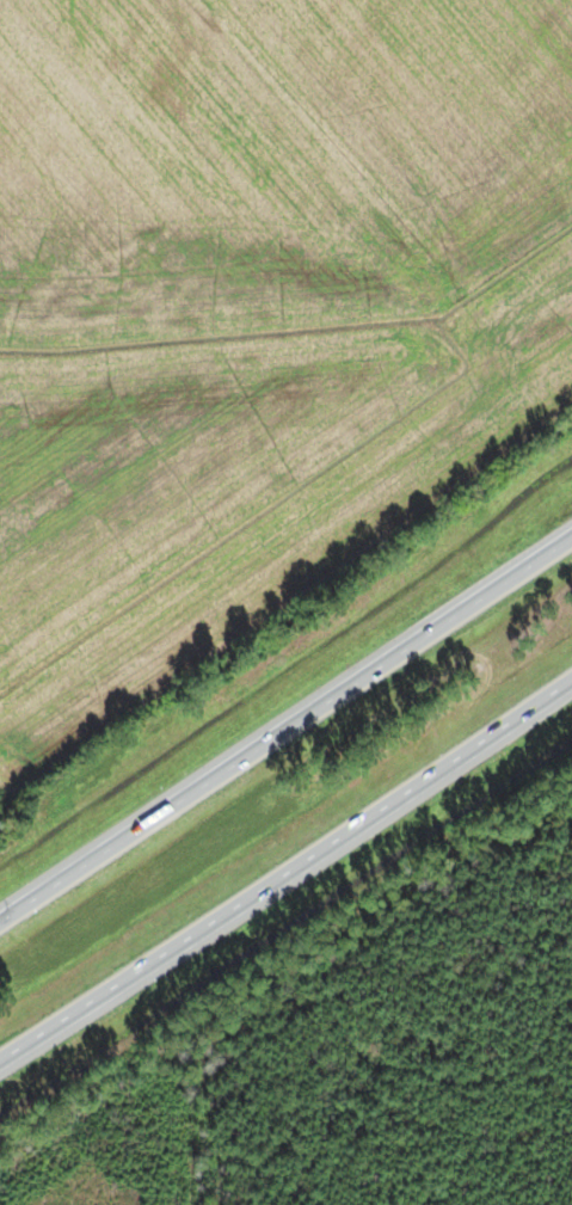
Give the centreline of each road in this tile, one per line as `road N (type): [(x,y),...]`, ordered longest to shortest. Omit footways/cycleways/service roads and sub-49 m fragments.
road 1 (motorway): [(0,1067),(571,683)]
road 2 (motorway): [(571,532),(0,912)]

